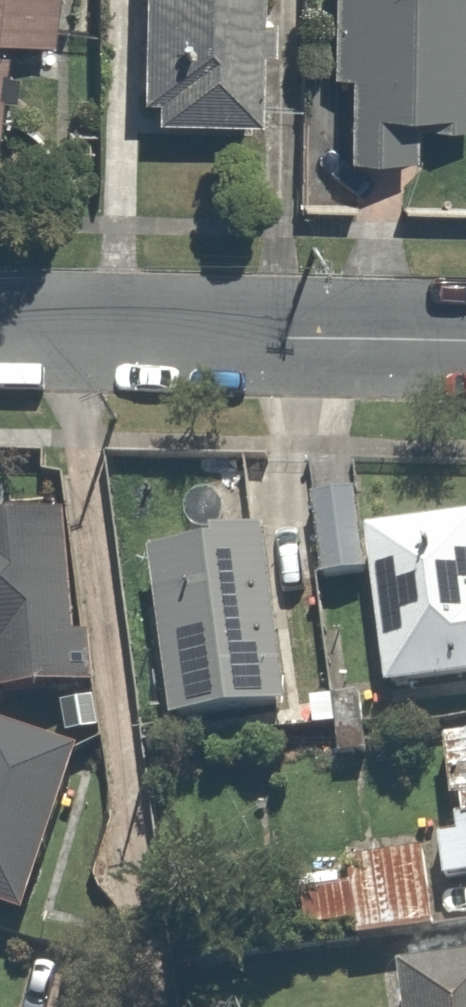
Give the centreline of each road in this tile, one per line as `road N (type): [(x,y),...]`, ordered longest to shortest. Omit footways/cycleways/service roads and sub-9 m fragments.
road 1 (residential): [(0,326),(465,339)]

